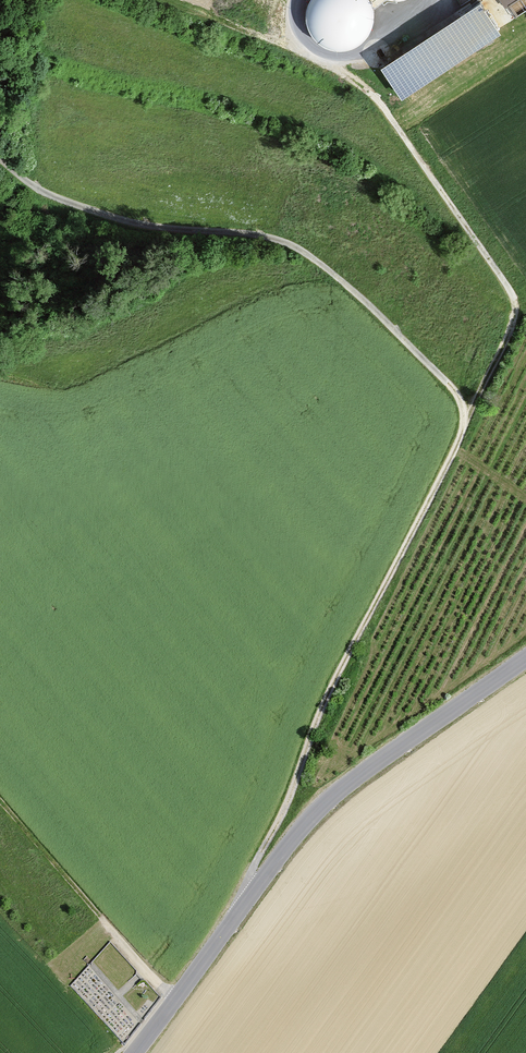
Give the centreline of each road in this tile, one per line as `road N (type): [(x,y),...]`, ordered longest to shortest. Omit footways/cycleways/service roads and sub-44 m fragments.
road 1 (track): [(230,921),(331,689),(456,447),(462,407),(370,305),(289,244),(116,218),(42,191),(0,157)]
road 2 (tertiary): [(133,1052),(308,819),(525,658)]
road 3 (track): [(461,432),(511,324),(513,295),(383,104),(333,69)]
road 4 (track): [(174,1001),(0,800)]
road 5 (track): [(166,0),(333,69)]

